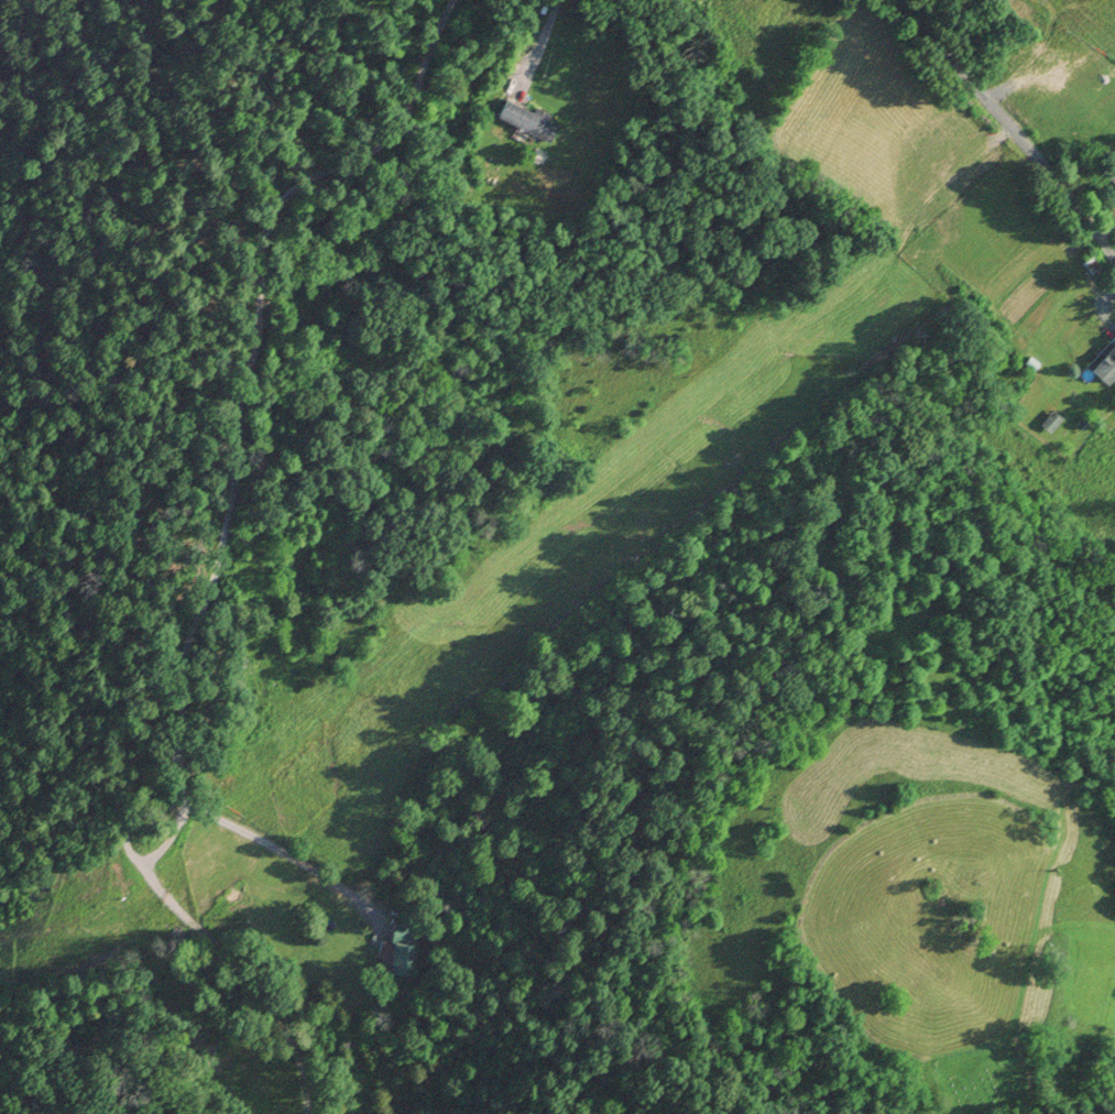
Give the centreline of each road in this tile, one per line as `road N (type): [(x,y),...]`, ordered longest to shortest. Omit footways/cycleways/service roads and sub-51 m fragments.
road 1 (tertiary): [(1114,275),(1032,152),(893,0)]

